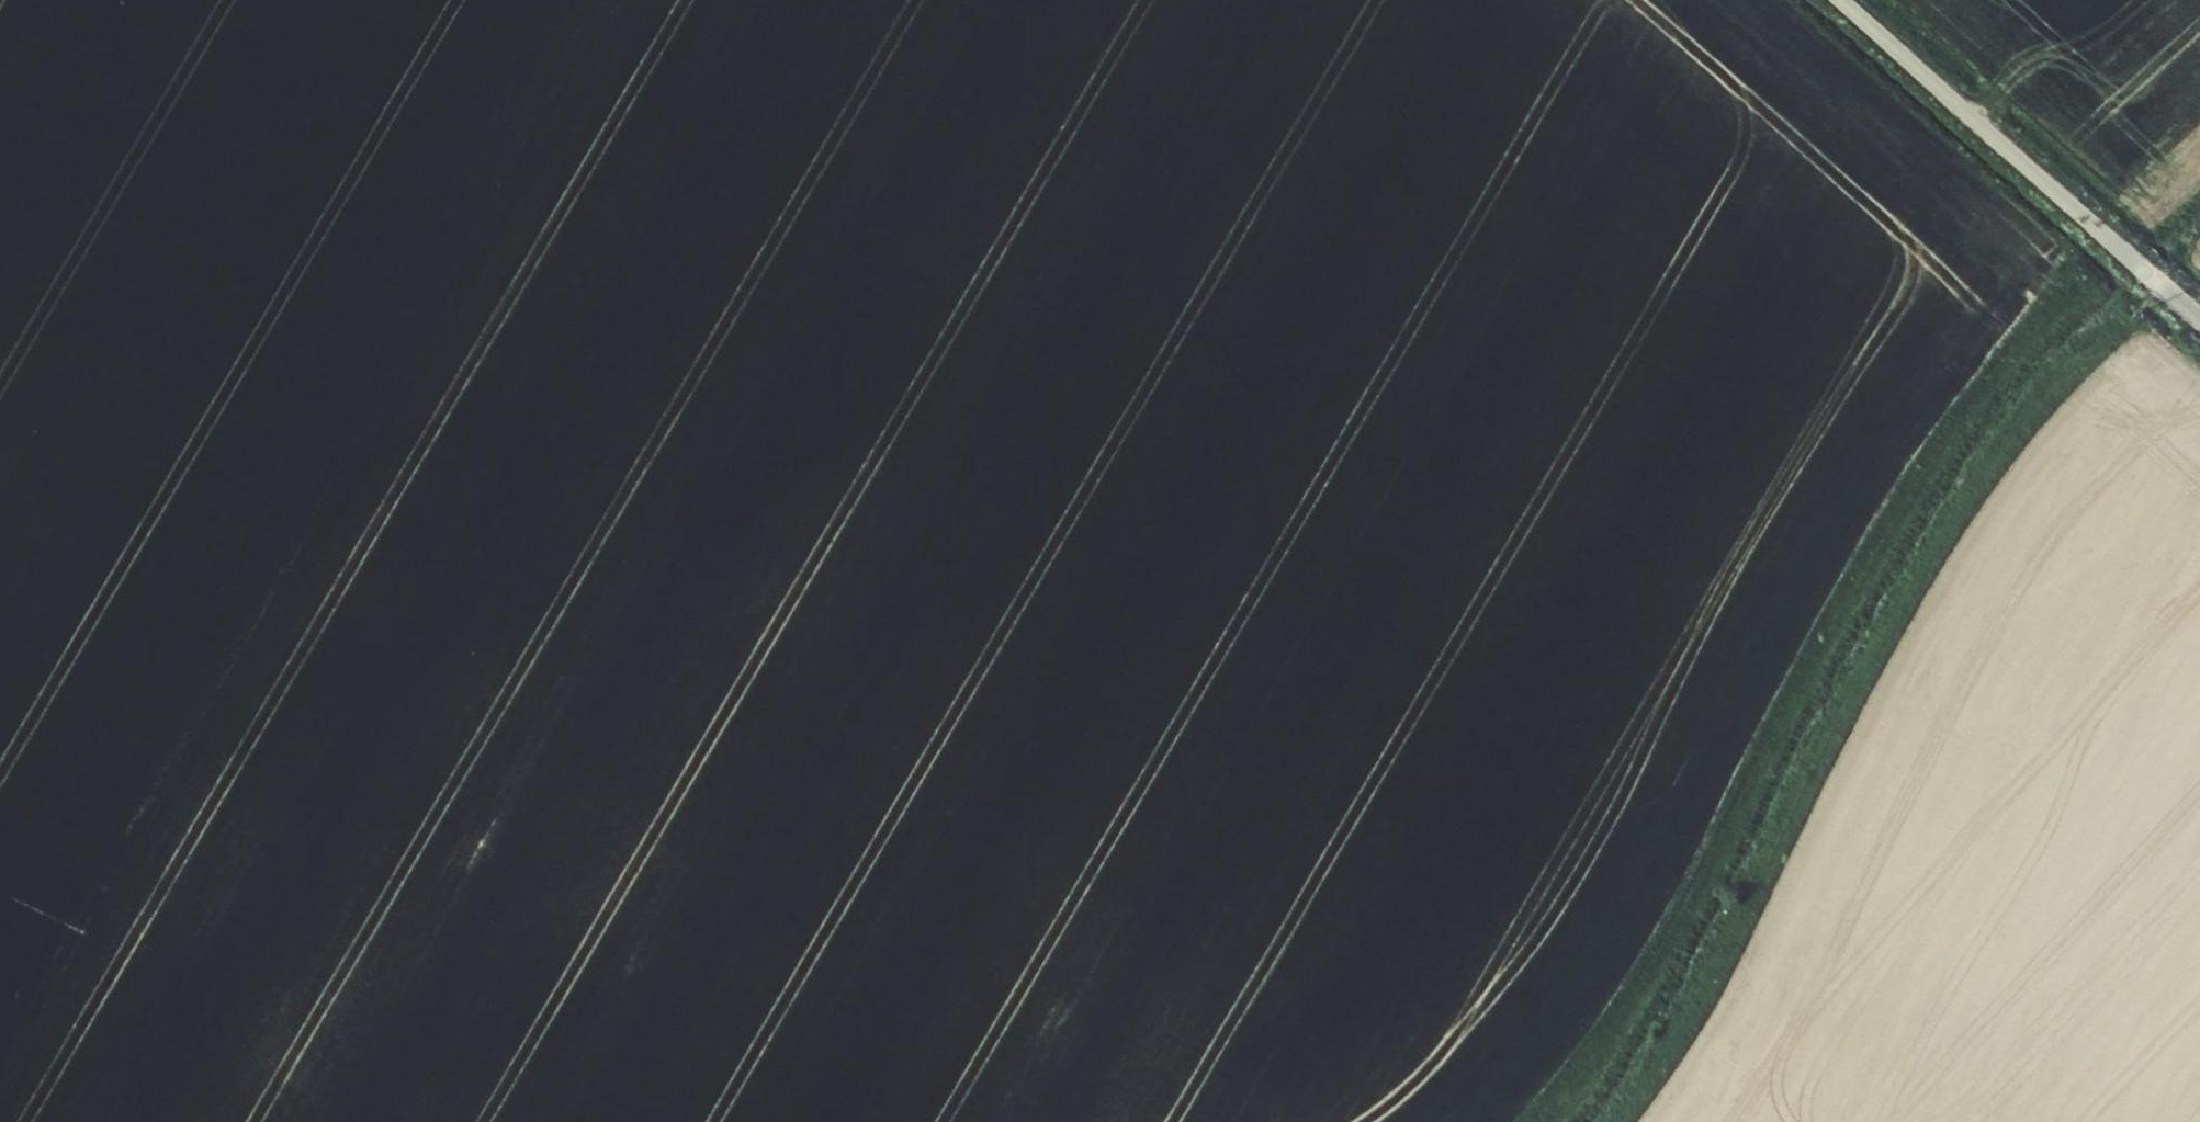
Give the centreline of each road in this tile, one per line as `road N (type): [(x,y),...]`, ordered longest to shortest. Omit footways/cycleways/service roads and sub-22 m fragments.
road 1 (unclassified): [(2199,320),(1841,0)]

